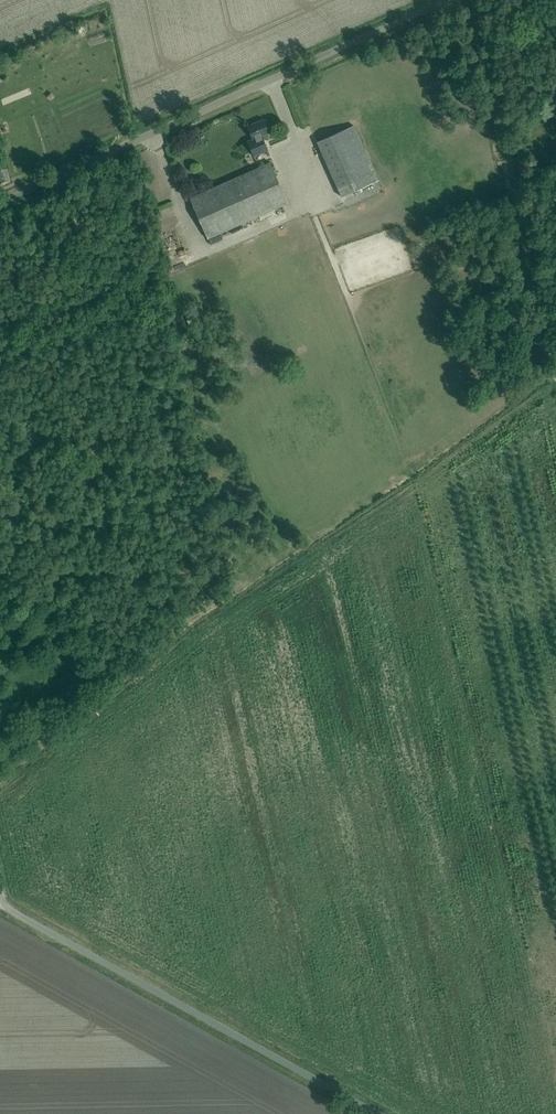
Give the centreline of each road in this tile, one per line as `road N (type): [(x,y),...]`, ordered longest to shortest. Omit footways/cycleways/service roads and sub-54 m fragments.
road 1 (unclassified): [(0,202),(449,0)]
road 2 (unclassified): [(378,1113),(5,906)]
road 3 (track): [(468,0),(554,353)]

